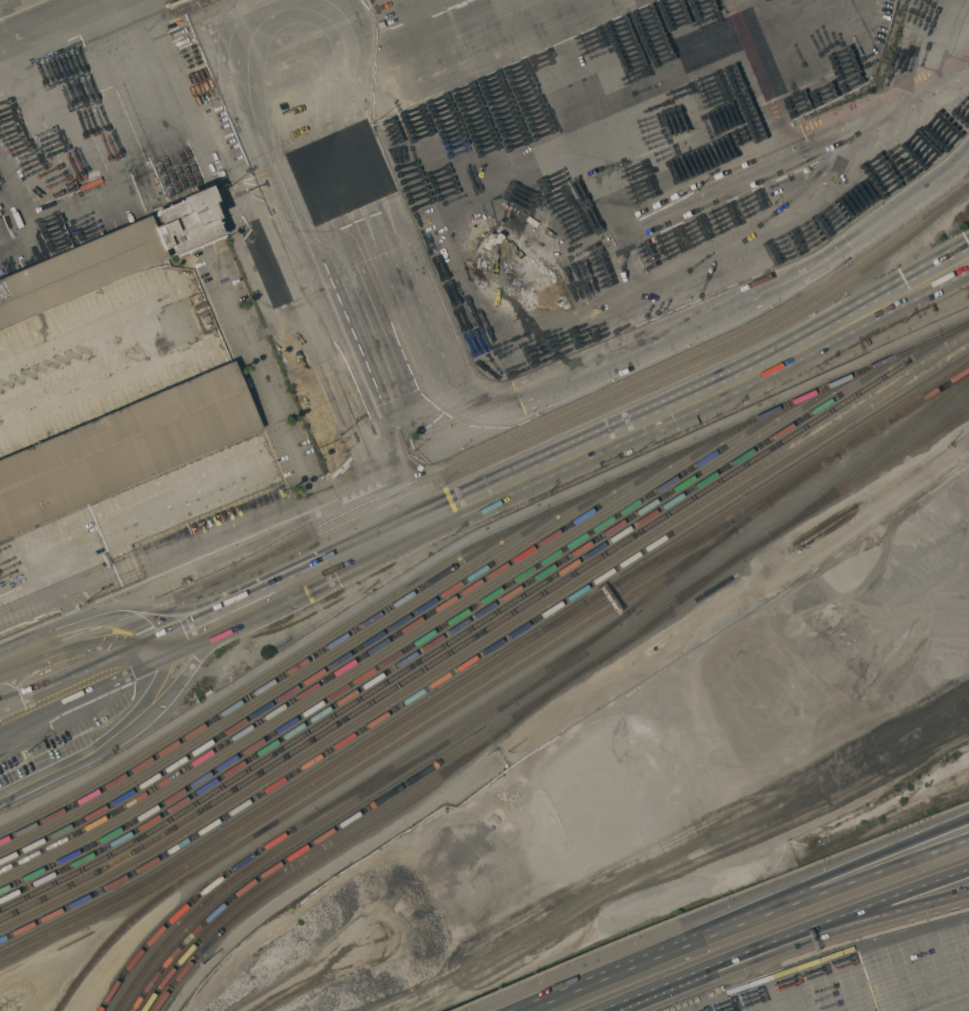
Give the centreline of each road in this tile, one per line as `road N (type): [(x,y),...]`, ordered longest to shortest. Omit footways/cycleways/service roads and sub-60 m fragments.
road 1 (tertiary): [(197,634),(793,357),(968,262)]
road 2 (motorway): [(968,825),(736,930)]
road 3 (motorway): [(968,842),(736,930)]
road 4 (motorway): [(743,960),(968,868)]
road 5 (motorway): [(743,960),(968,895)]
road 6 (motorway): [(736,930),(537,1010)]
road 7 (motorway): [(618,1010),(743,960)]

